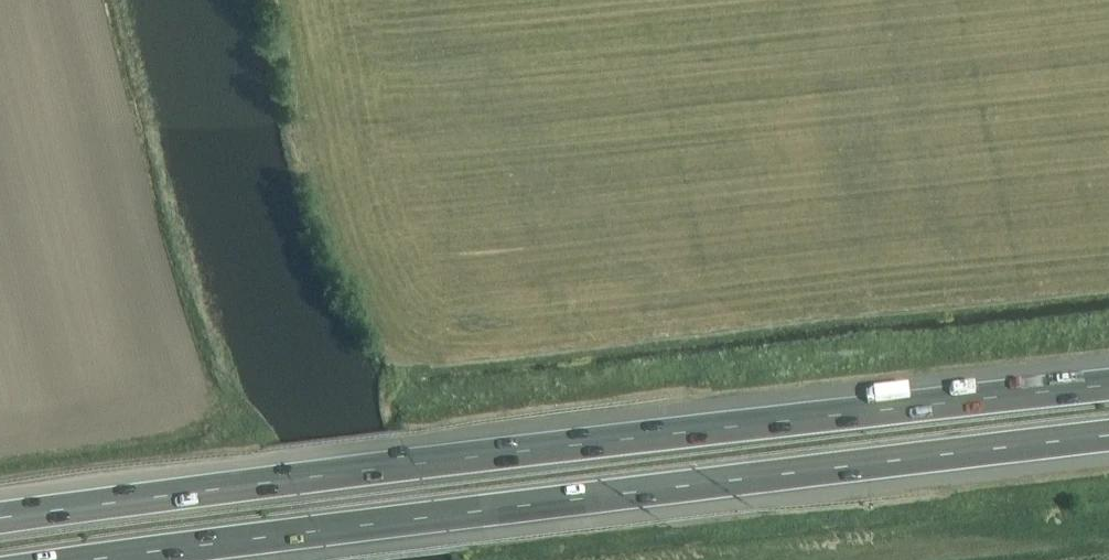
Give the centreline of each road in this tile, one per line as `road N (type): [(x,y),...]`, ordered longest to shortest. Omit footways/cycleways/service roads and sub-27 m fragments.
road 1 (motorway): [(1108,383),(0,517)]
road 2 (motorway): [(77,559),(1108,434)]

